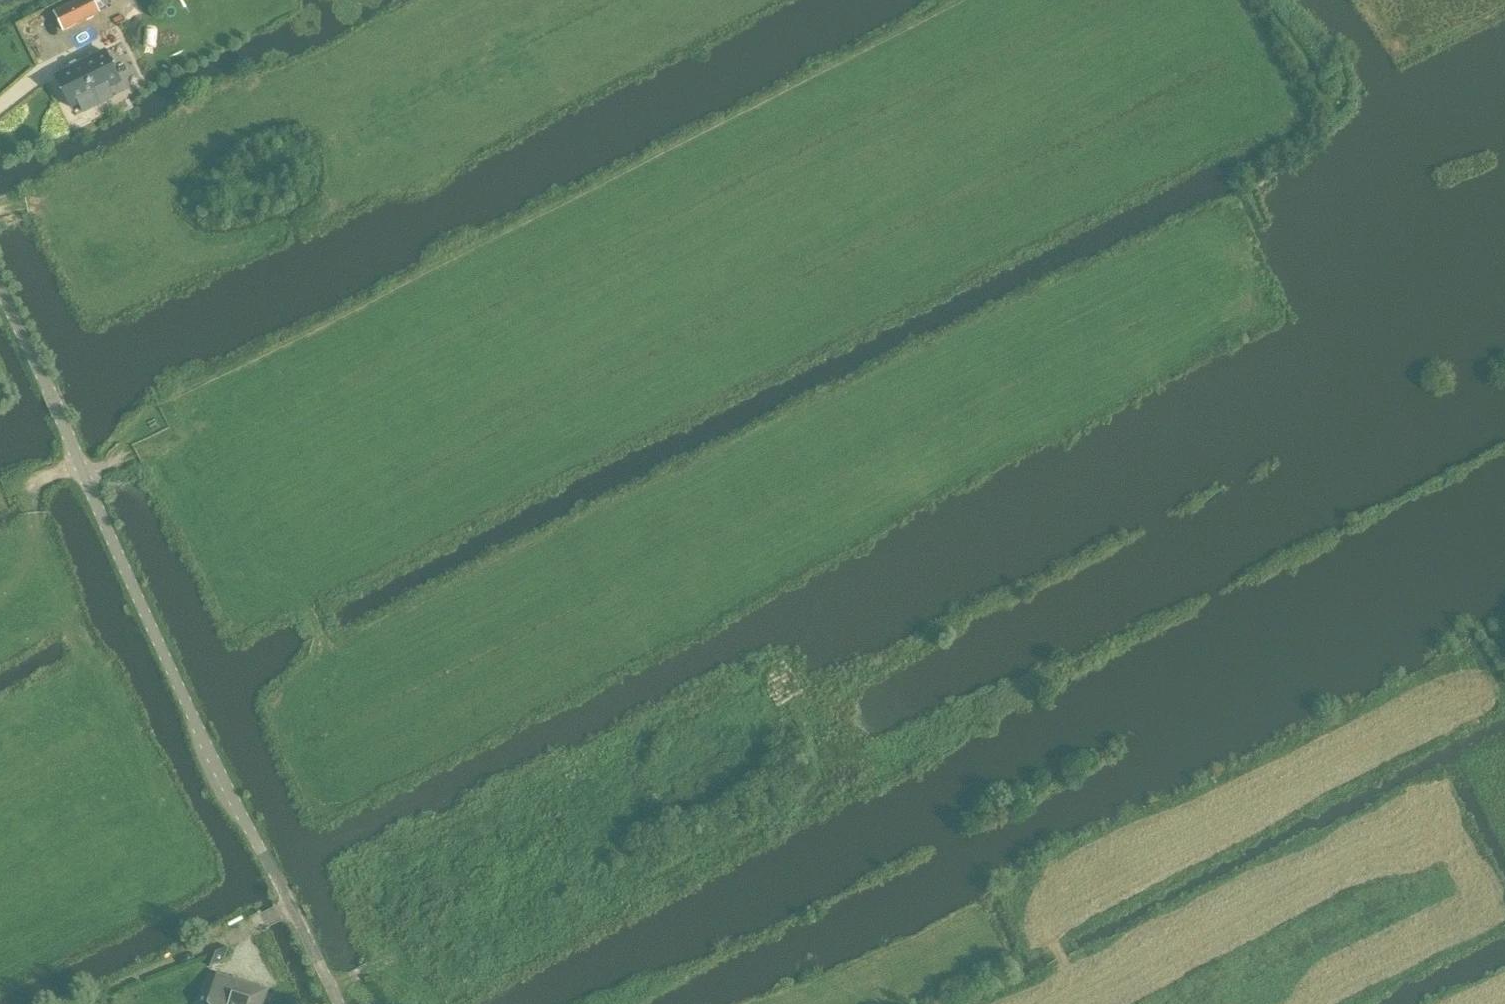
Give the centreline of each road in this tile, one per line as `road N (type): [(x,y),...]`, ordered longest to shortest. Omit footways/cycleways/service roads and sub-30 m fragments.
road 1 (tertiary): [(338,1003),(238,806),(0,289)]

